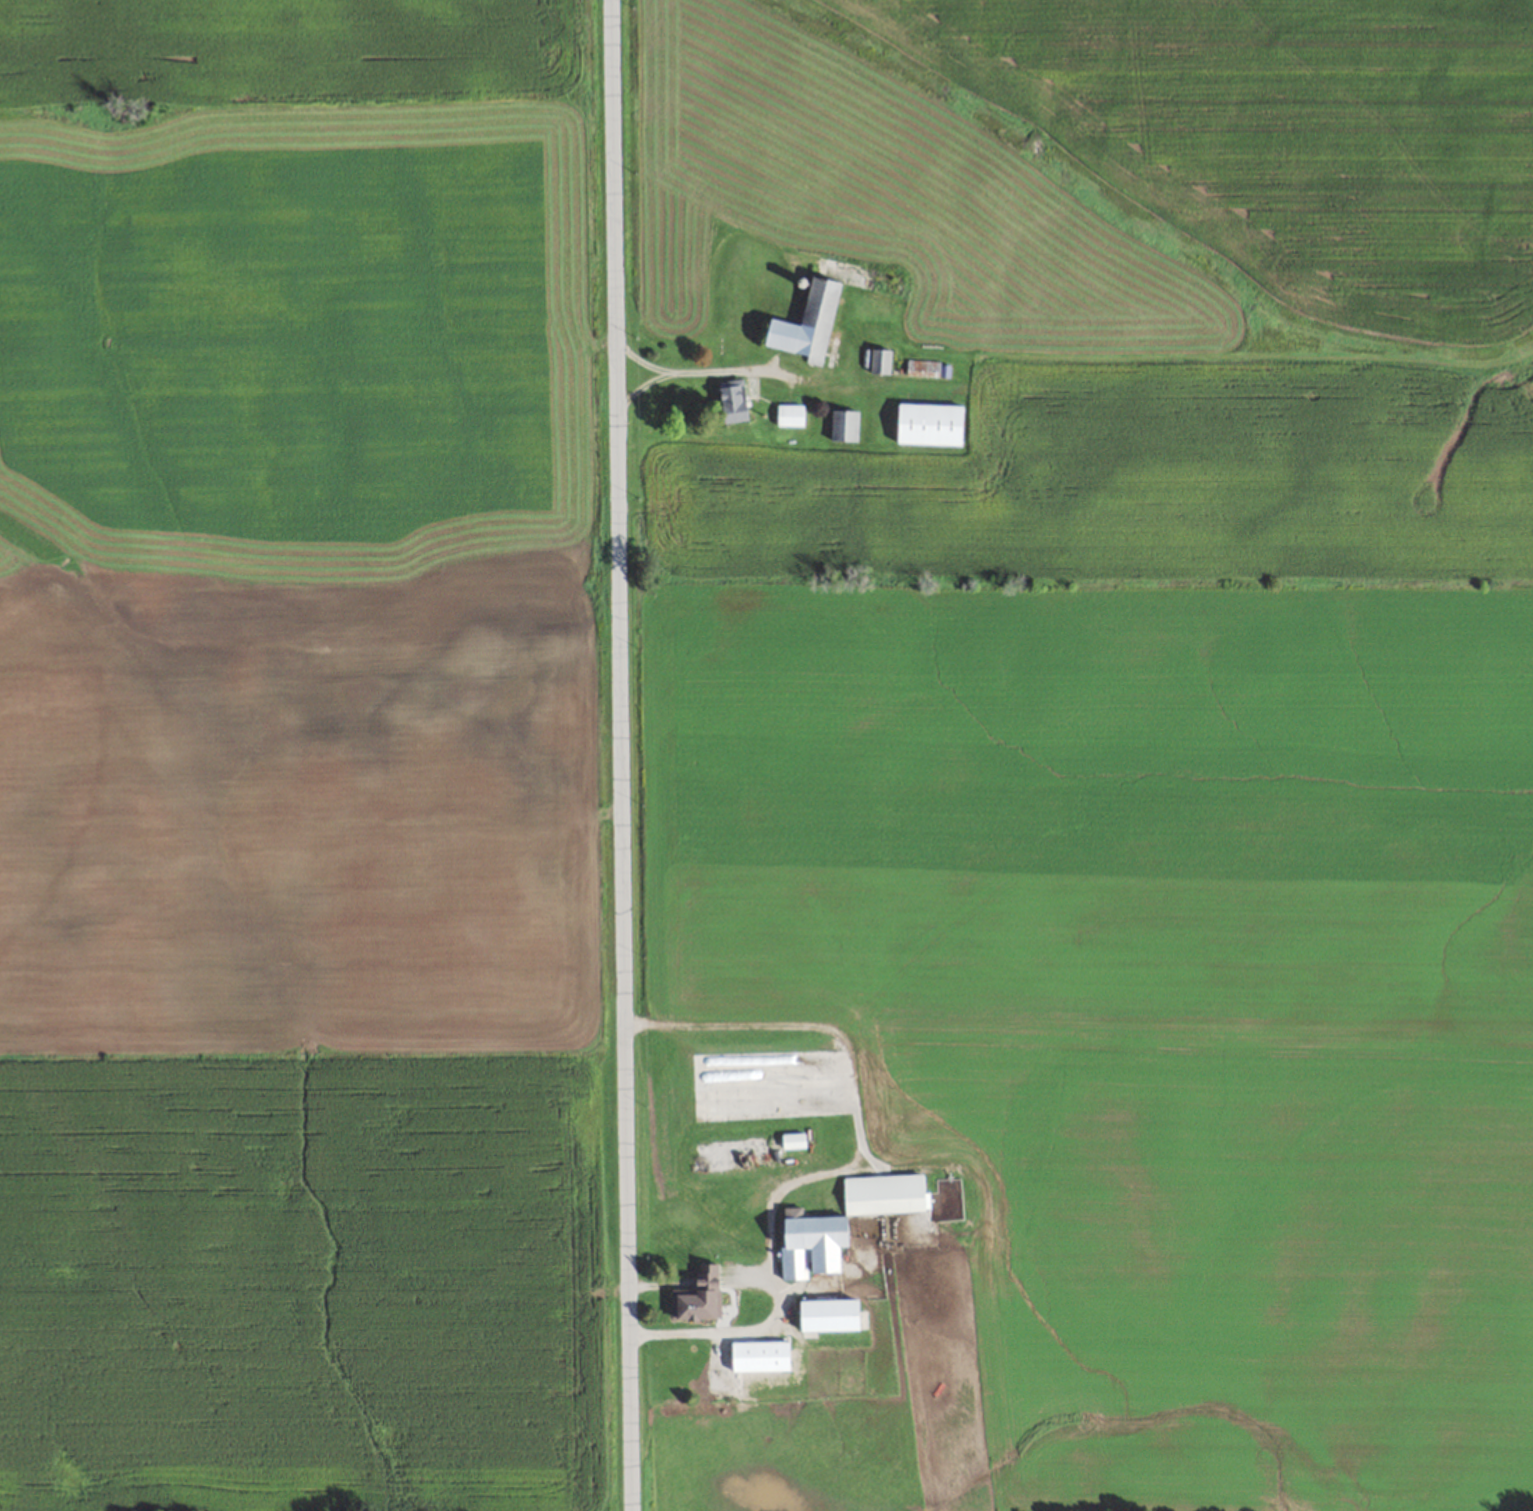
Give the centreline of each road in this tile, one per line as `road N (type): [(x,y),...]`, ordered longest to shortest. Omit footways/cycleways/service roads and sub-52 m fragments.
road 1 (residential): [(633,1510),(612,0)]

